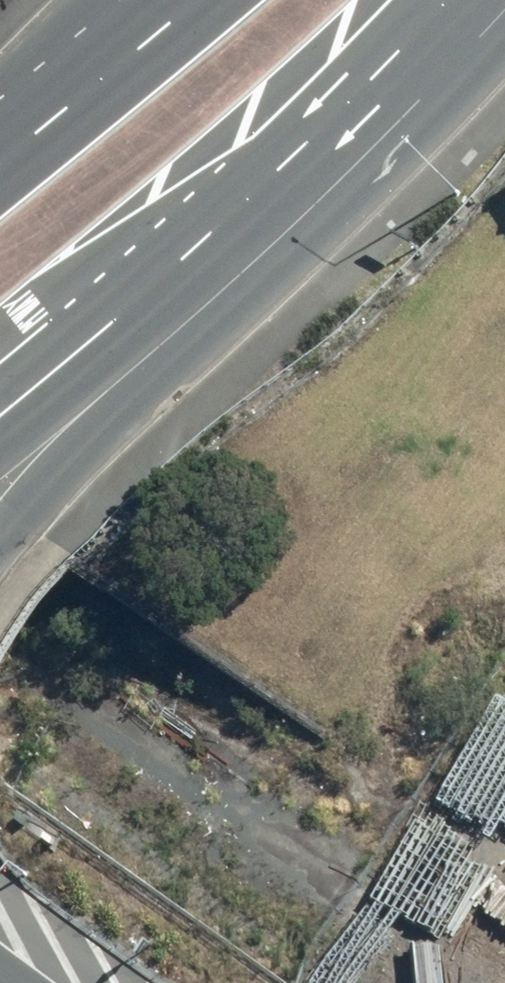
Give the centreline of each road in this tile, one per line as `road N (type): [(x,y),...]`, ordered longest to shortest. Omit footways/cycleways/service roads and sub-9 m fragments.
road 1 (track): [(97,687),(504,975)]
road 2 (primary): [(447,0),(187,249)]
road 3 (motorway): [(187,249),(0,540)]
road 4 (primary): [(187,249),(0,408)]
road 5 (primary): [(0,145),(166,0)]

